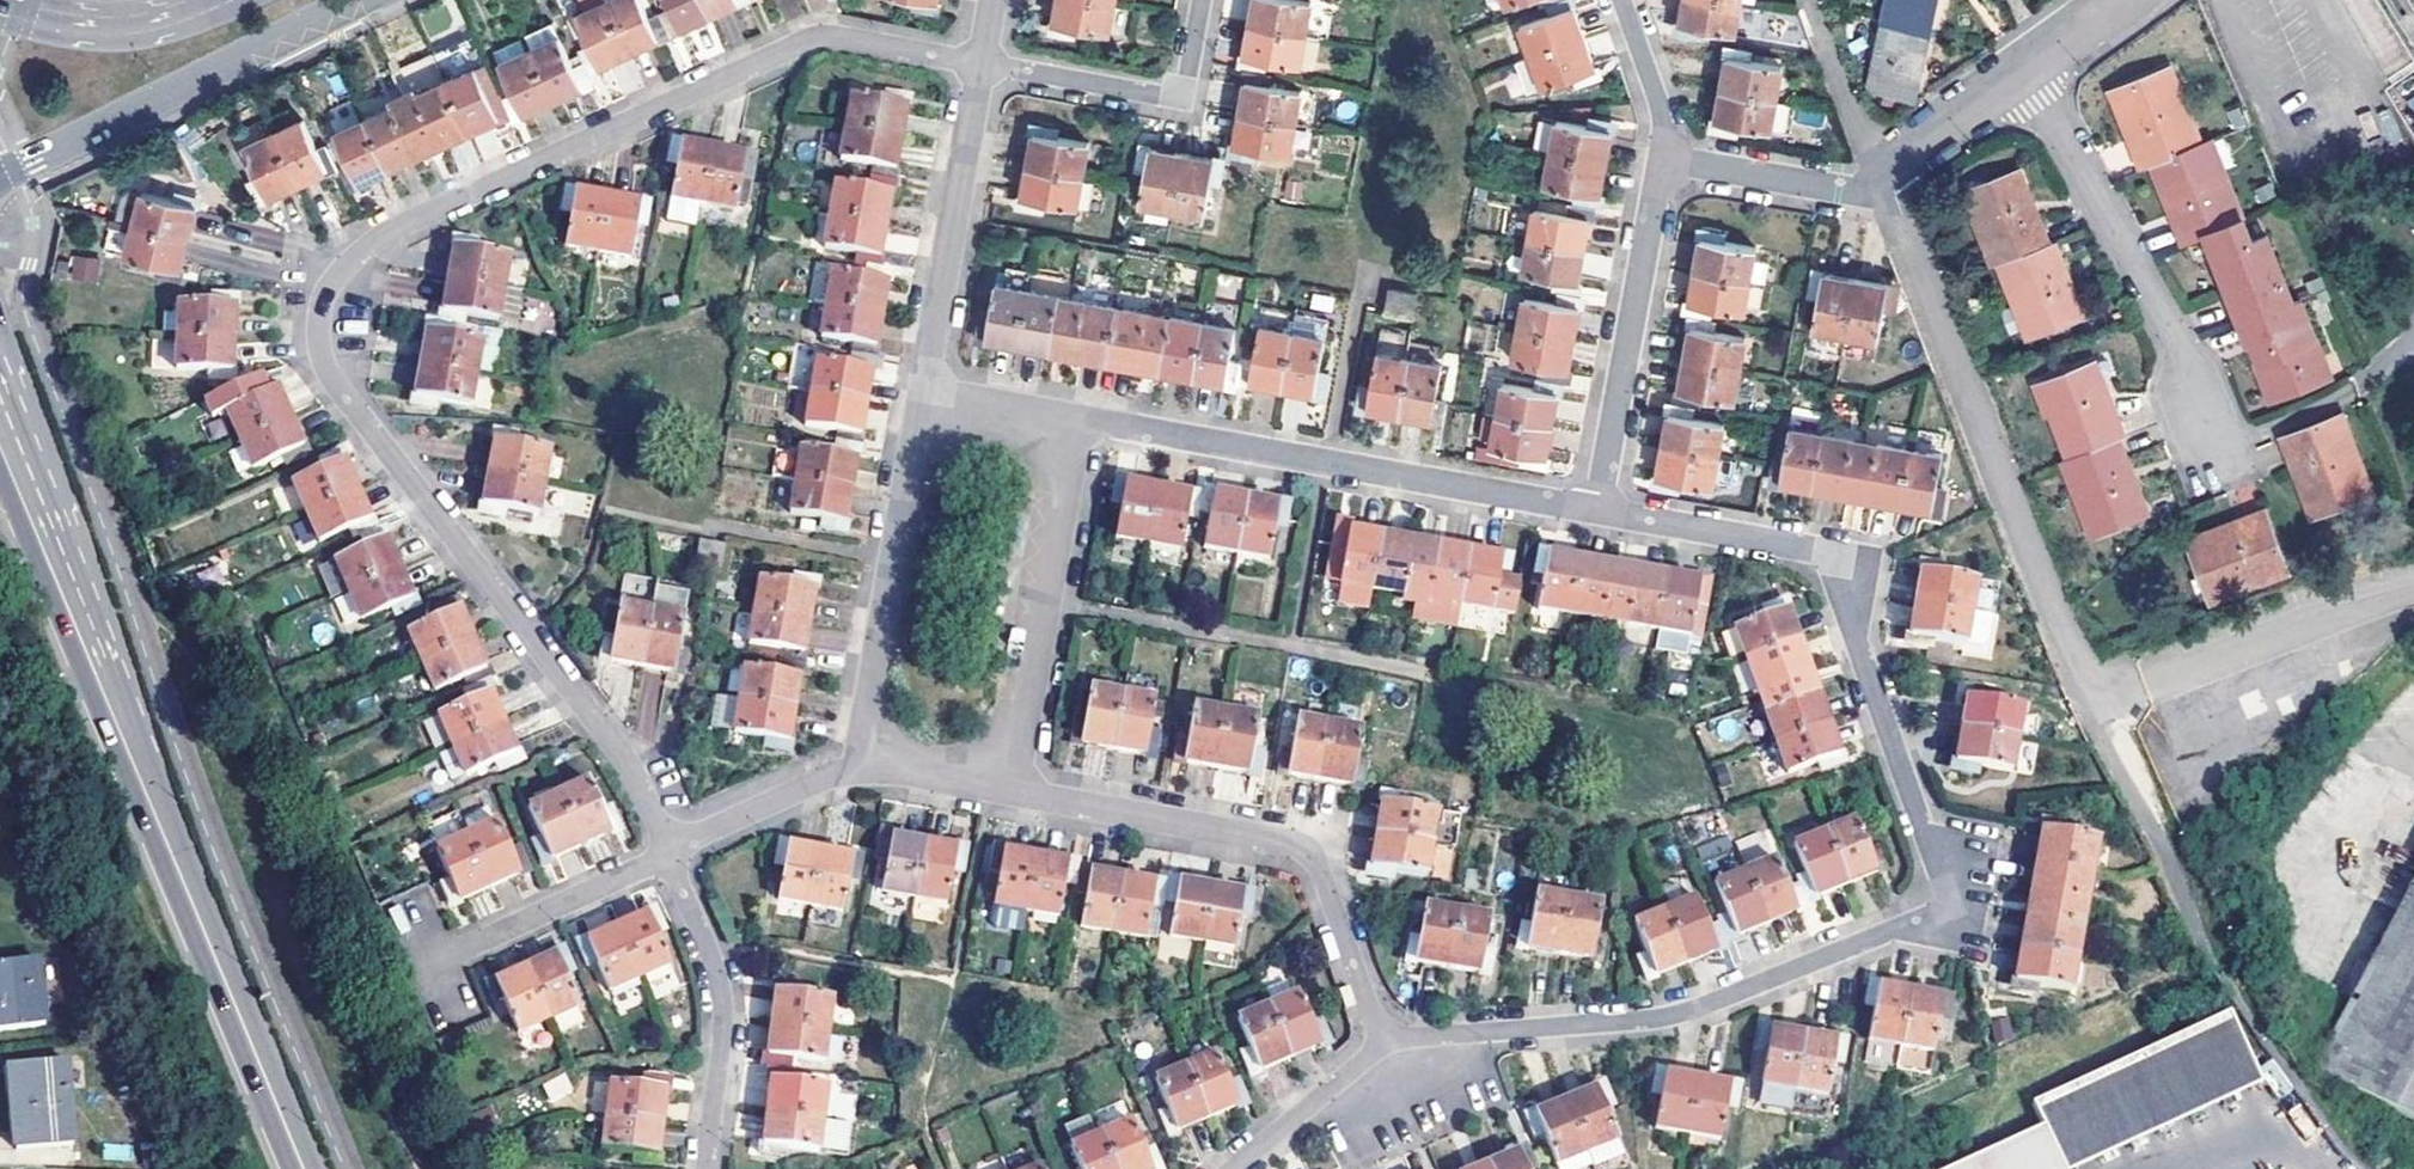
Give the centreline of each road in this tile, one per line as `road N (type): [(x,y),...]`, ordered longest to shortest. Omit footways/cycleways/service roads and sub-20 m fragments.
road 1 (residential): [(984,63),(805,40),(390,228),(350,259),(321,299),(324,368),(633,773),(669,852)]
road 2 (residential): [(1597,511),(1806,548),(1826,561),(1943,898),(1928,918),(1684,1014),(1383,1045)]
road 3 (residential): [(1887,175),(2073,649),(2099,693)]
road 4 (secondary): [(91,658),(304,1168)]
road 5 (residential): [(1074,416),(1597,511)]
road 6 (residential): [(1383,1045),(1309,853),(1292,843),(1006,789)]
road 7 (residential): [(2214,443),(2170,332),(2024,72)]
road 8 (secondary): [(0,172),(349,0)]
road 9 (residential): [(1006,789),(1074,416)]
road 10 (residential): [(924,390),(861,763)]
road 11 (residential): [(1661,159),(1597,511)]
road 12 (residential): [(984,63),(924,390)]
road 13 (residential): [(669,852),(715,969),(723,1021),(704,1168)]
road 14 (residential): [(984,63),(1174,95),(1188,76),(1202,0)]
road 15 (secondary): [(91,658),(0,382)]
road 16 (residential): [(432,959),(669,852)]
road 17 (secondary): [(226,0),(132,24),(84,25),(0,5)]
road 18 (residential): [(1887,175),(1839,189),(1661,159)]
road 19 (residential): [(669,852),(861,763)]
road 20 (secondary): [(0,474),(91,658)]
road 21 (residential): [(1233,1168),(1383,1045)]
road 22 (residential): [(2024,72),(1887,175)]
road 23 (residential): [(1621,0),(1663,116),(1661,159)]
road 24 (residential): [(924,390),(1074,416)]
road 25 (residential): [(861,763),(1006,789)]
road 26 (residential): [(2122,0),(2024,72)]

